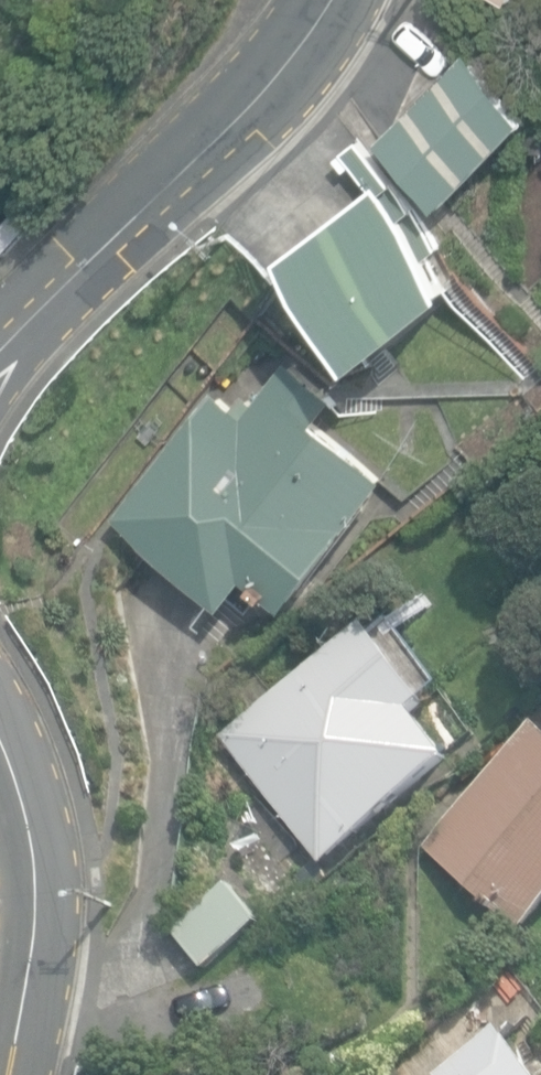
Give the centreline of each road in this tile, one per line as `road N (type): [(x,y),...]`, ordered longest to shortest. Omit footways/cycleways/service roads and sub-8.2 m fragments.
road 1 (residential): [(332,0),(274,81),(0,351)]
road 2 (residential): [(0,731),(24,802),(40,929),(10,1074)]

